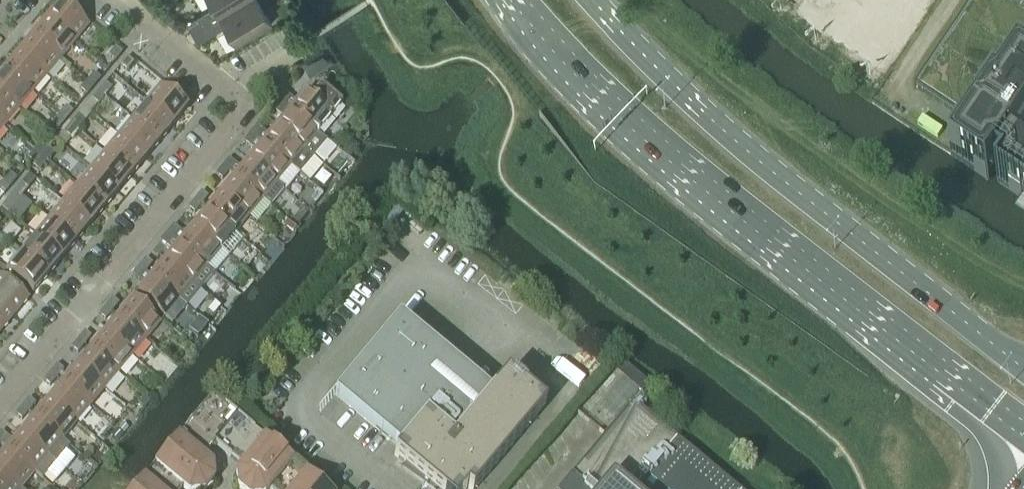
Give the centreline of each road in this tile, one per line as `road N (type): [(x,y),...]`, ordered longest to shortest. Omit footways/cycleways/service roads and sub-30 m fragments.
road 1 (primary): [(510,0),(651,146),(1023,438)]
road 2 (primary): [(1023,376),(740,152),(583,0)]
road 3 (residential): [(0,405),(233,125),(233,92),(121,0)]

